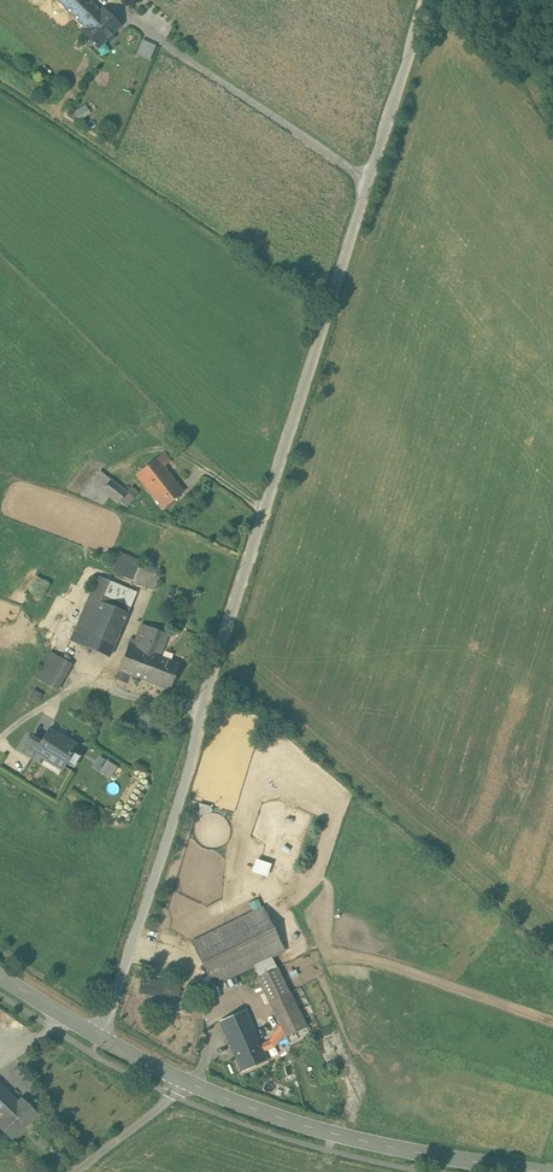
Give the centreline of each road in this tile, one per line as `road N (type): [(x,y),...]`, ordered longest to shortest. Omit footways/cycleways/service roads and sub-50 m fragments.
road 1 (unclassified): [(100,1037),(425,0)]
road 2 (tertiary): [(541,1171),(369,1142),(187,1083)]
road 3 (track): [(472,0),(552,121)]
road 4 (unclassified): [(74,1171),(187,1083)]

